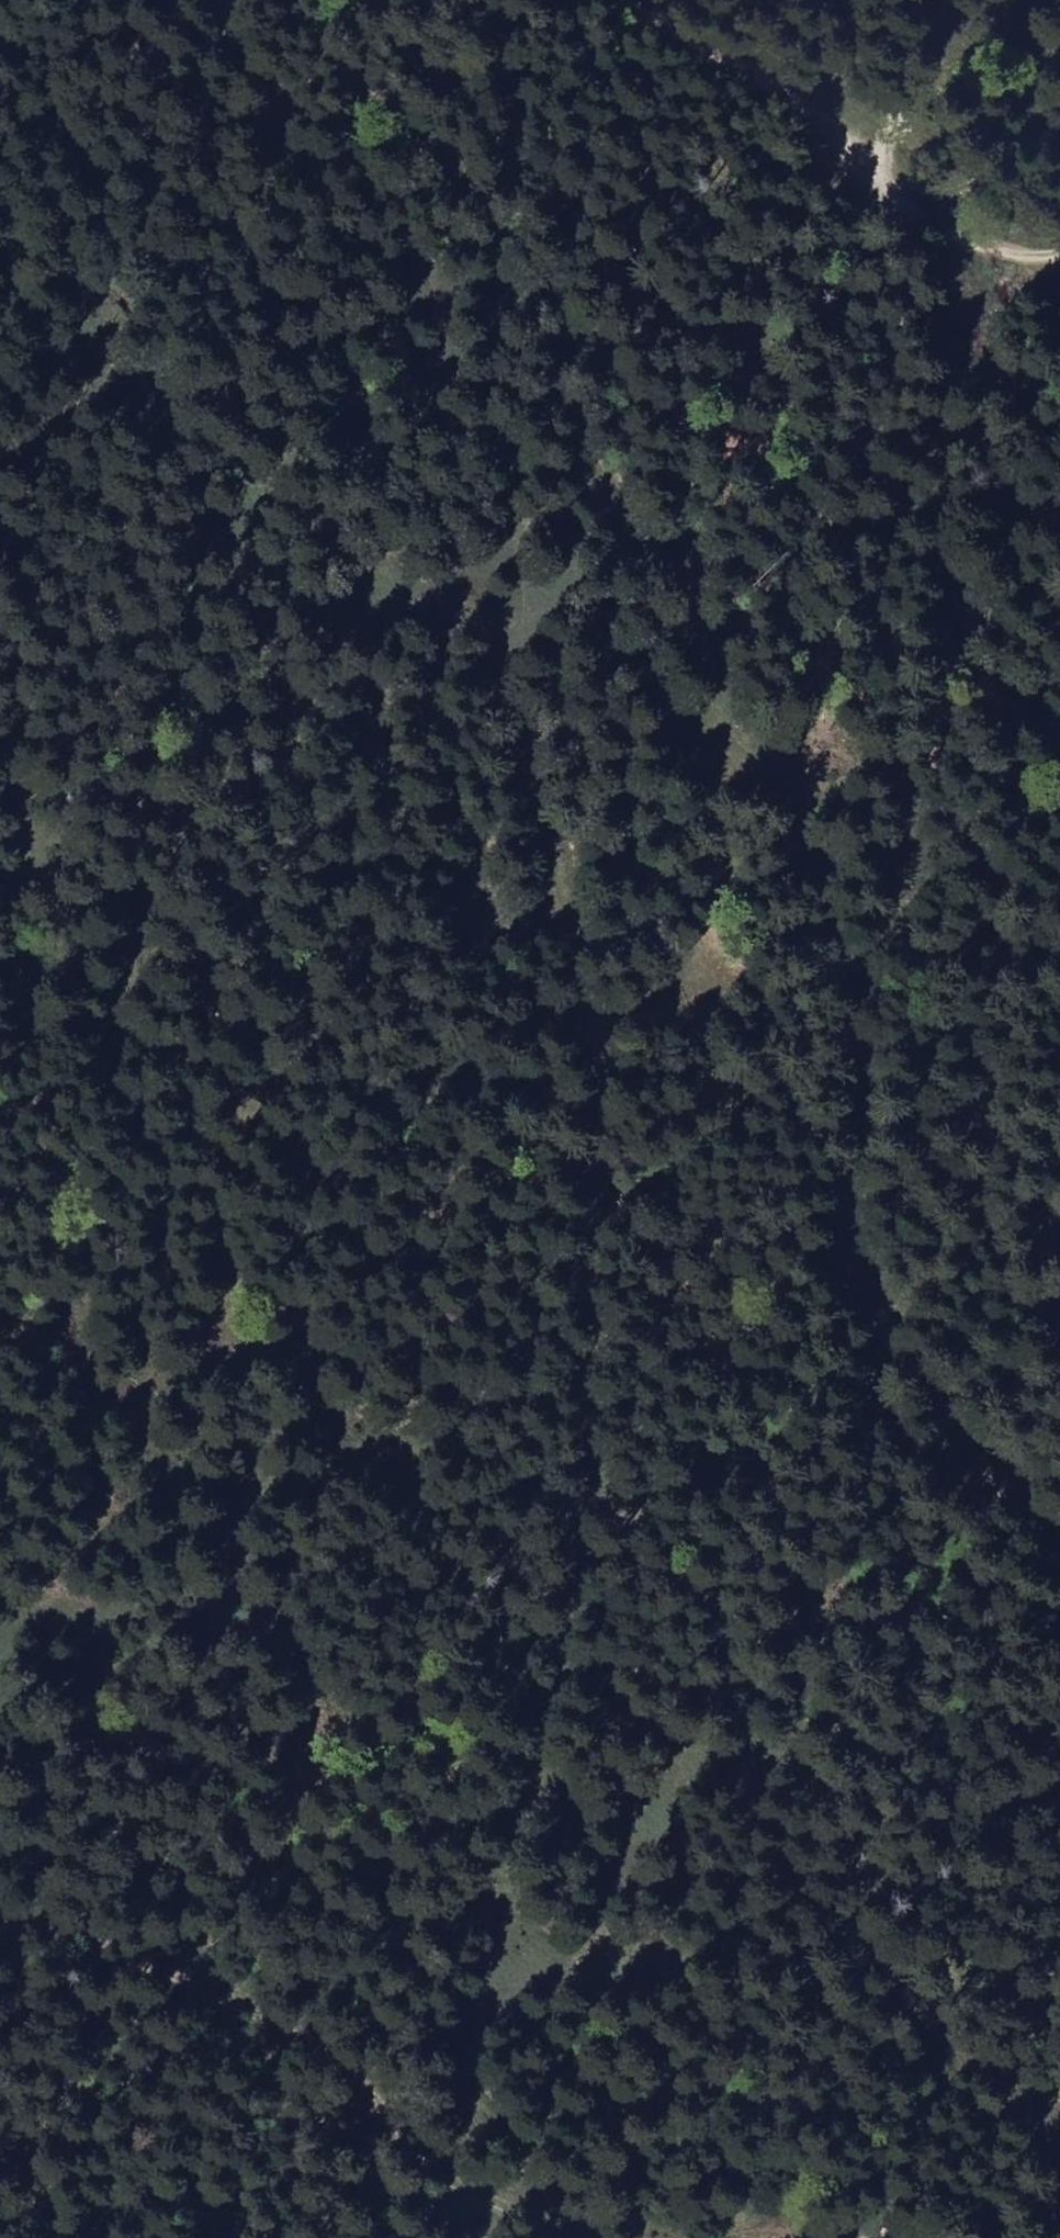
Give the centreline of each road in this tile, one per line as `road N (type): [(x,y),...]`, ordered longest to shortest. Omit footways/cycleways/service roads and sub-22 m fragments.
road 1 (track): [(588,2237),(555,2217),(453,2183),(324,2045),(0,1945)]
road 2 (track): [(632,0),(810,101),(909,208),(990,247),(1059,247)]

